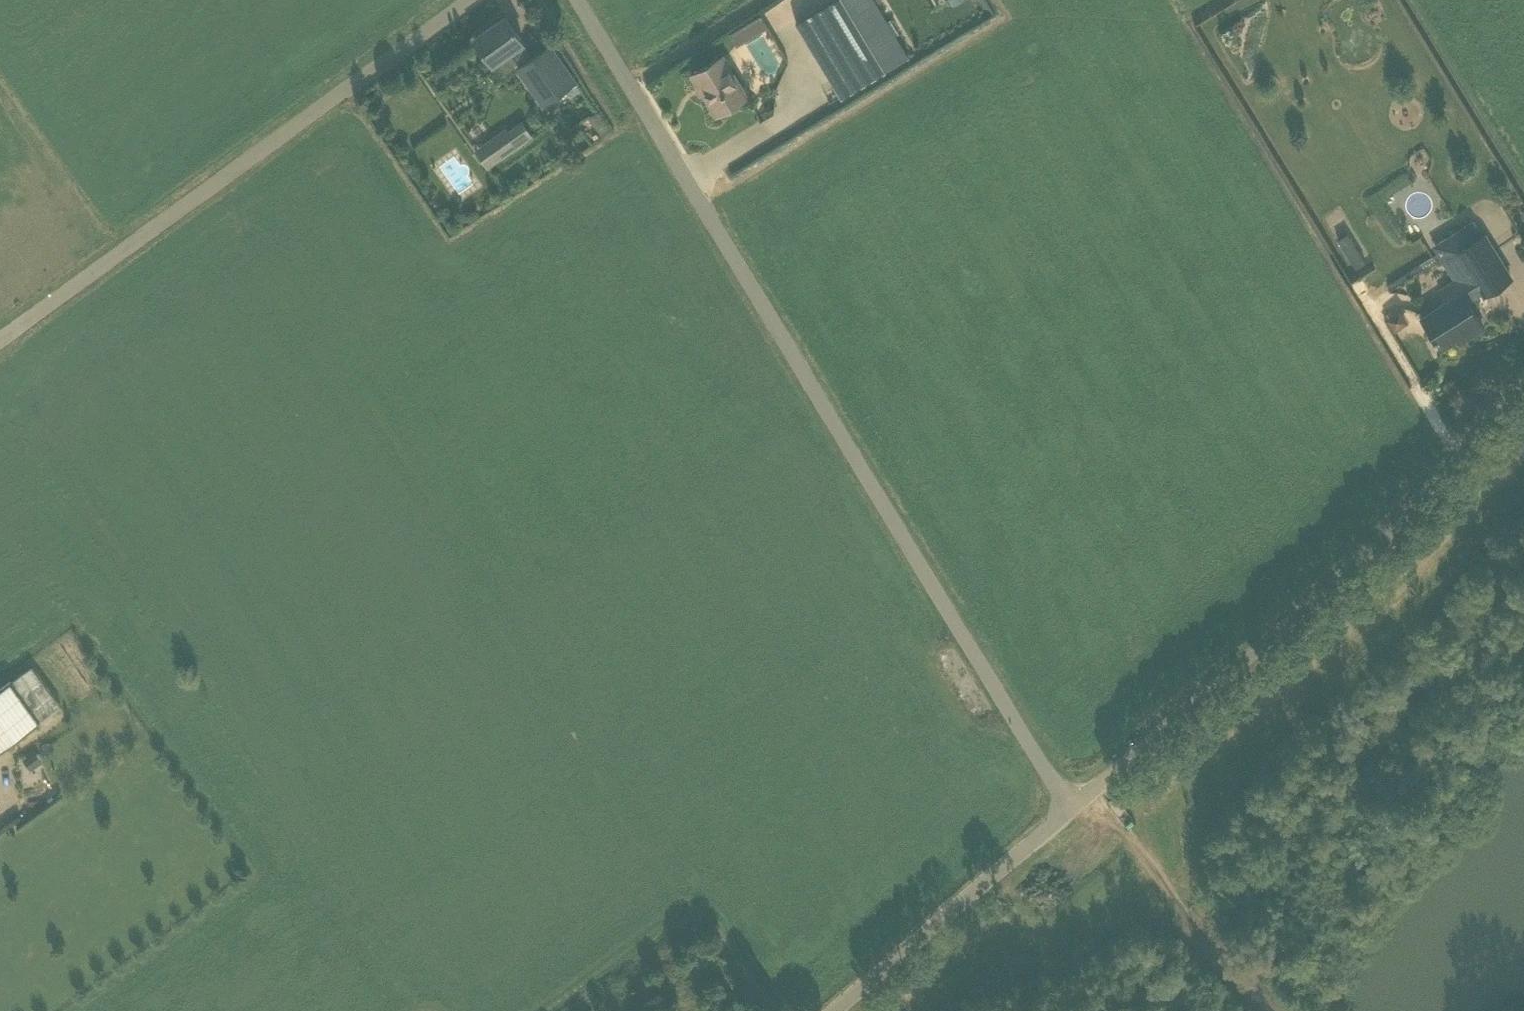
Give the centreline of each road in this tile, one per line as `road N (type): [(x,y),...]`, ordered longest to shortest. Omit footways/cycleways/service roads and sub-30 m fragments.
road 1 (unclassified): [(1070,811),(576,0)]
road 2 (unclassified): [(1070,811),(1392,534),(1523,383)]
road 3 (unclassified): [(0,341),(472,0)]
road 4 (unclassified): [(834,1010),(1070,811)]

